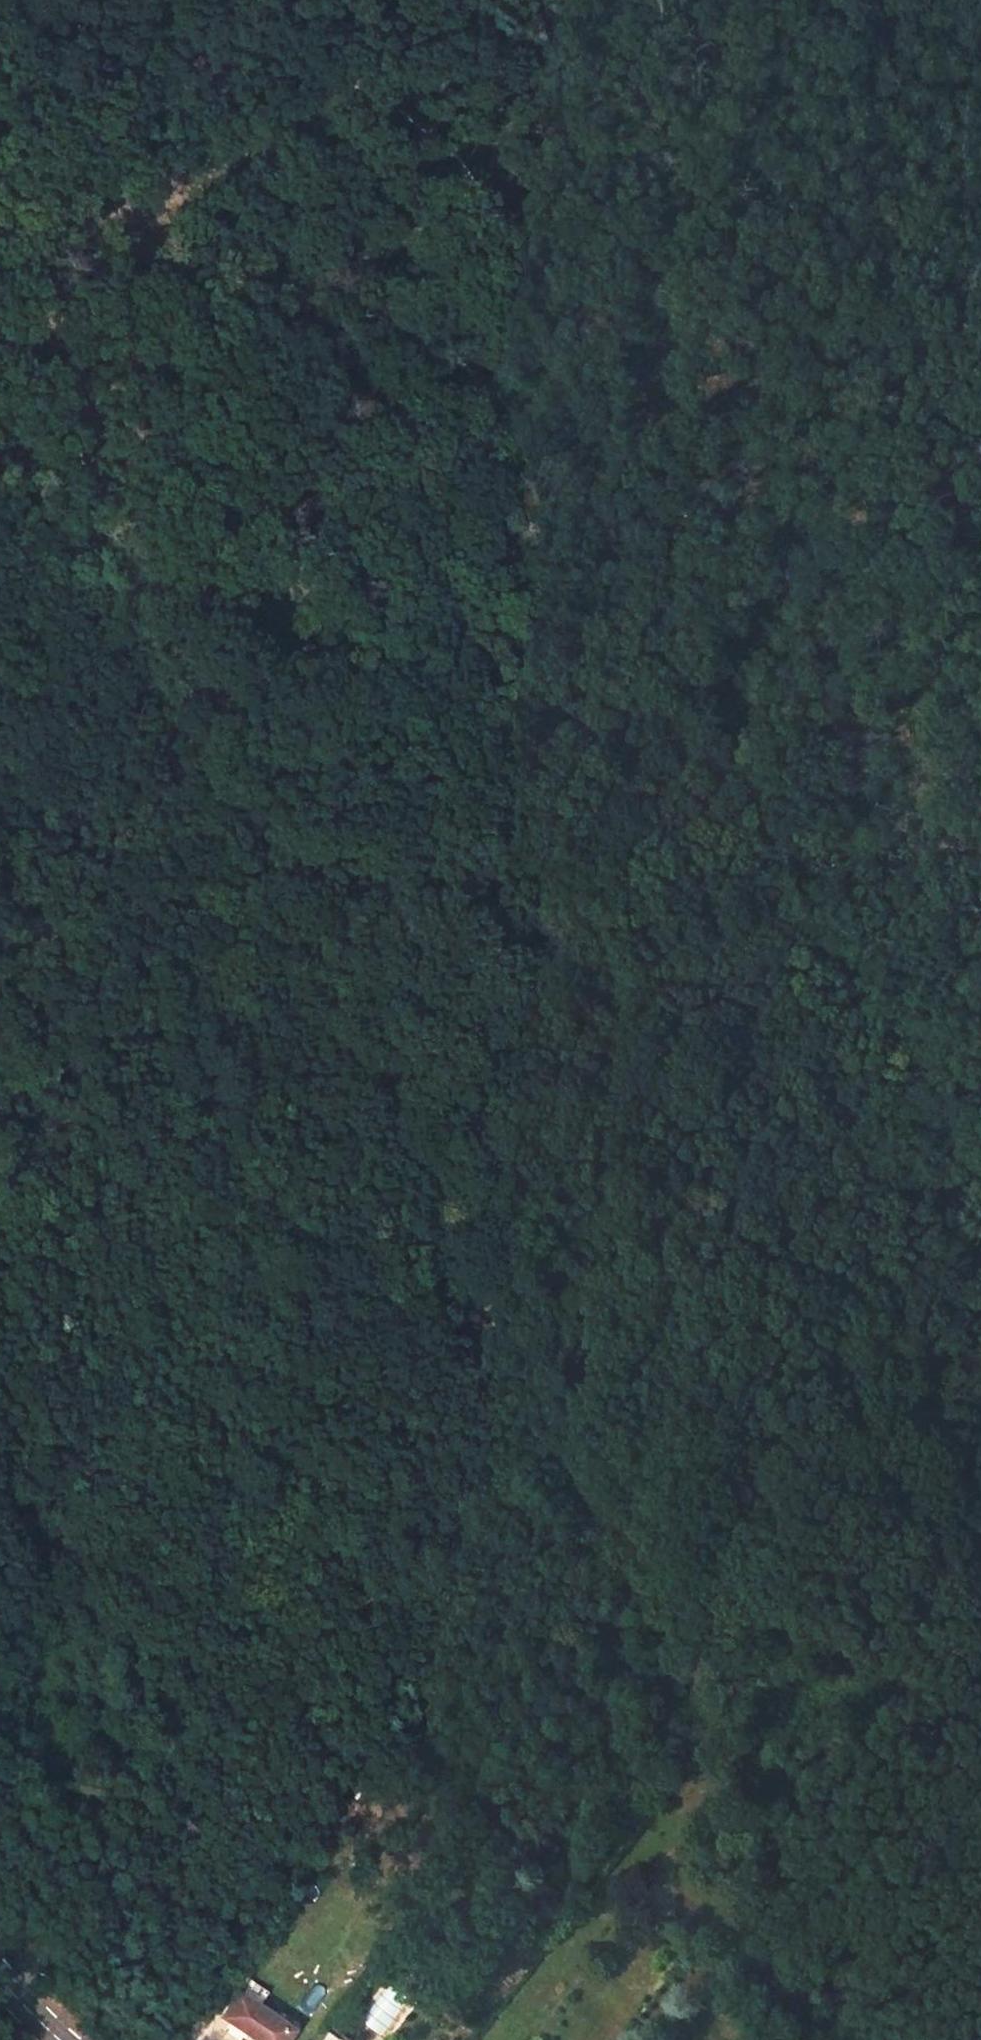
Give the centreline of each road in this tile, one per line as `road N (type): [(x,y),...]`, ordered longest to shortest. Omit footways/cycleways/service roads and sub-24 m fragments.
road 1 (track): [(0,1731),(29,1715),(59,1636),(24,1538),(142,1485),(230,1480),(284,1509),(270,1580),(155,1687)]
road 2 (track): [(155,1687),(29,1715)]

